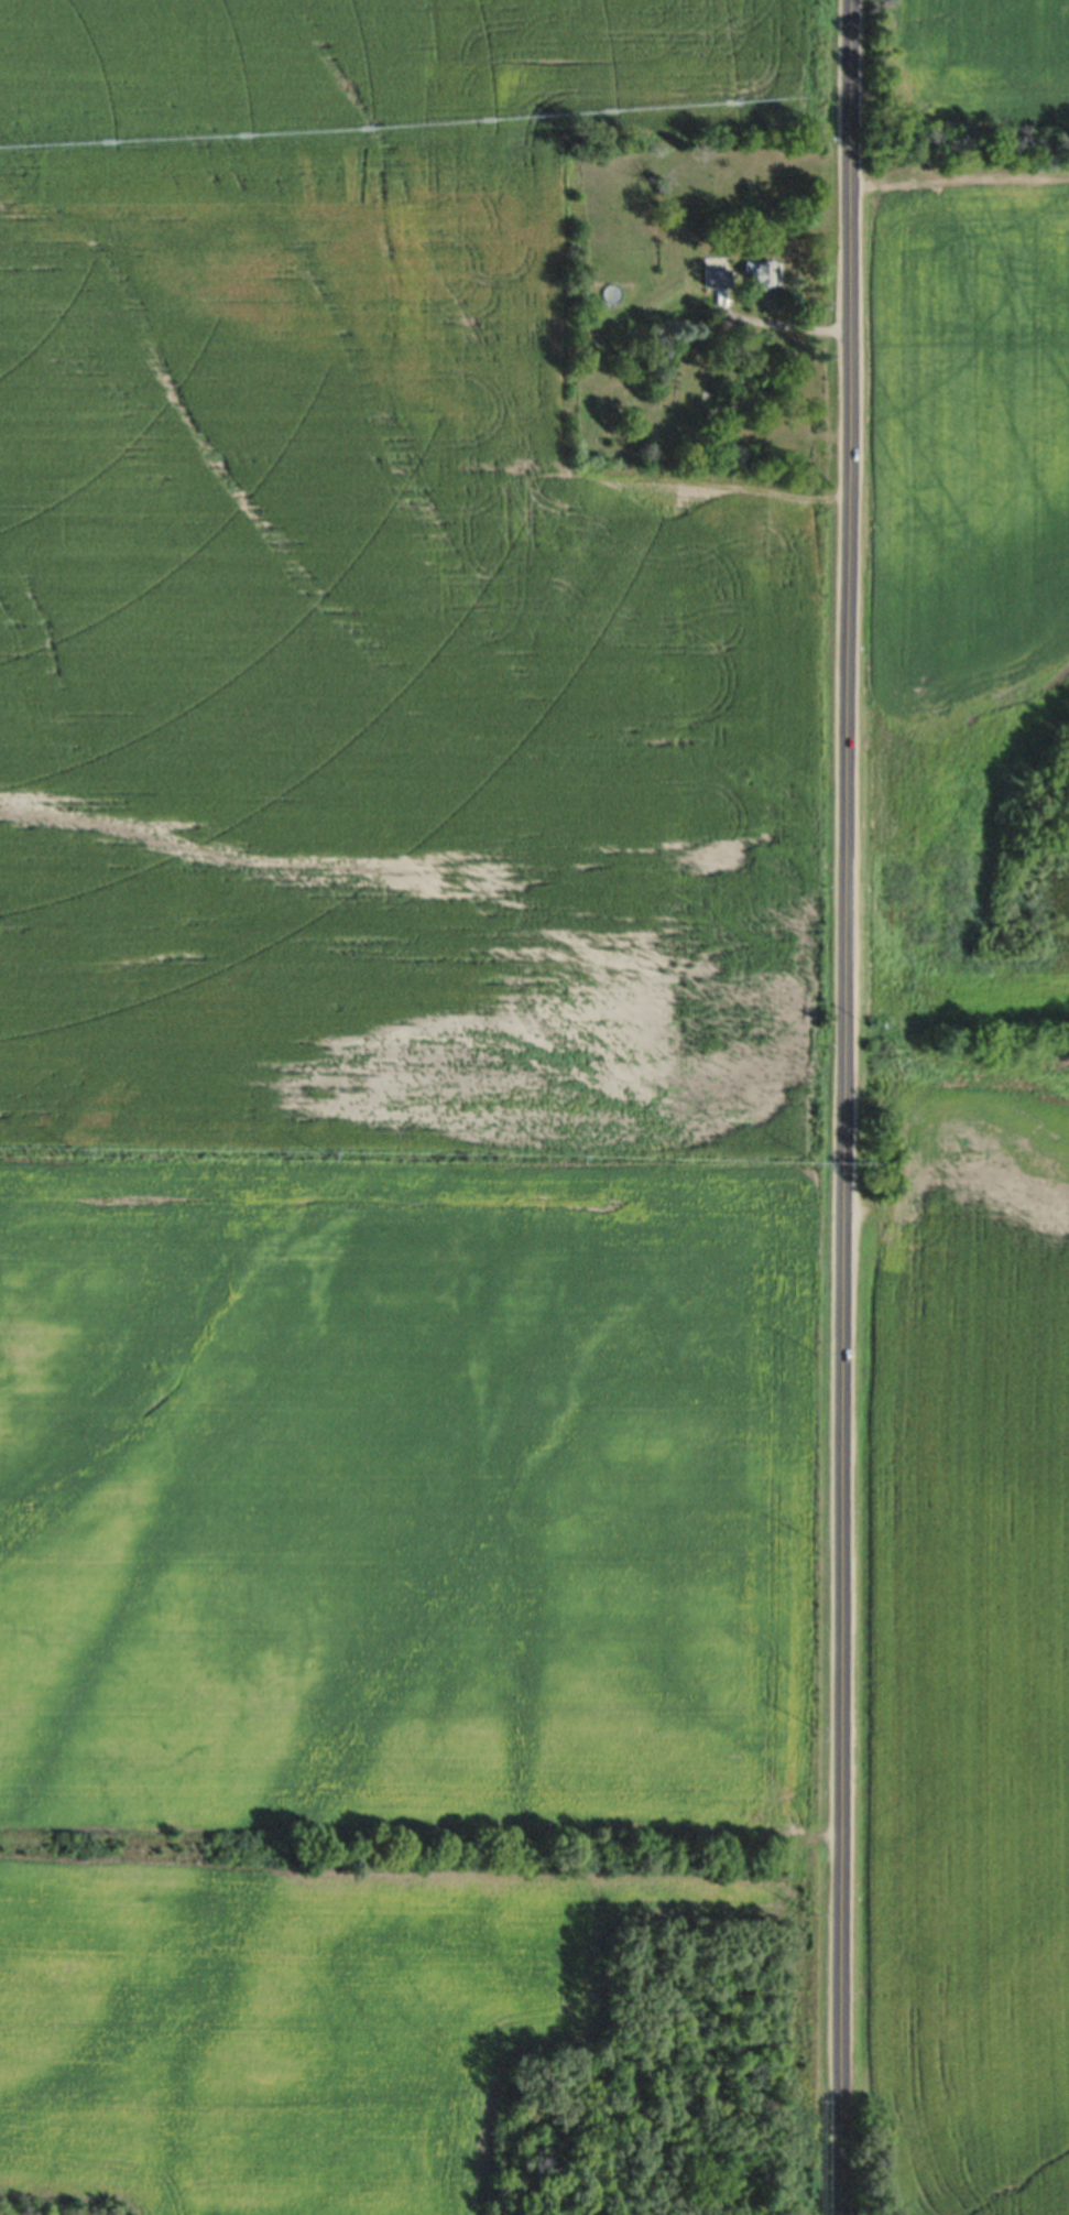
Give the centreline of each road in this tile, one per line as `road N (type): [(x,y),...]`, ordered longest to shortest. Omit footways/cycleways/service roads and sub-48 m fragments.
road 1 (tertiary): [(835,2214),(846,0)]

